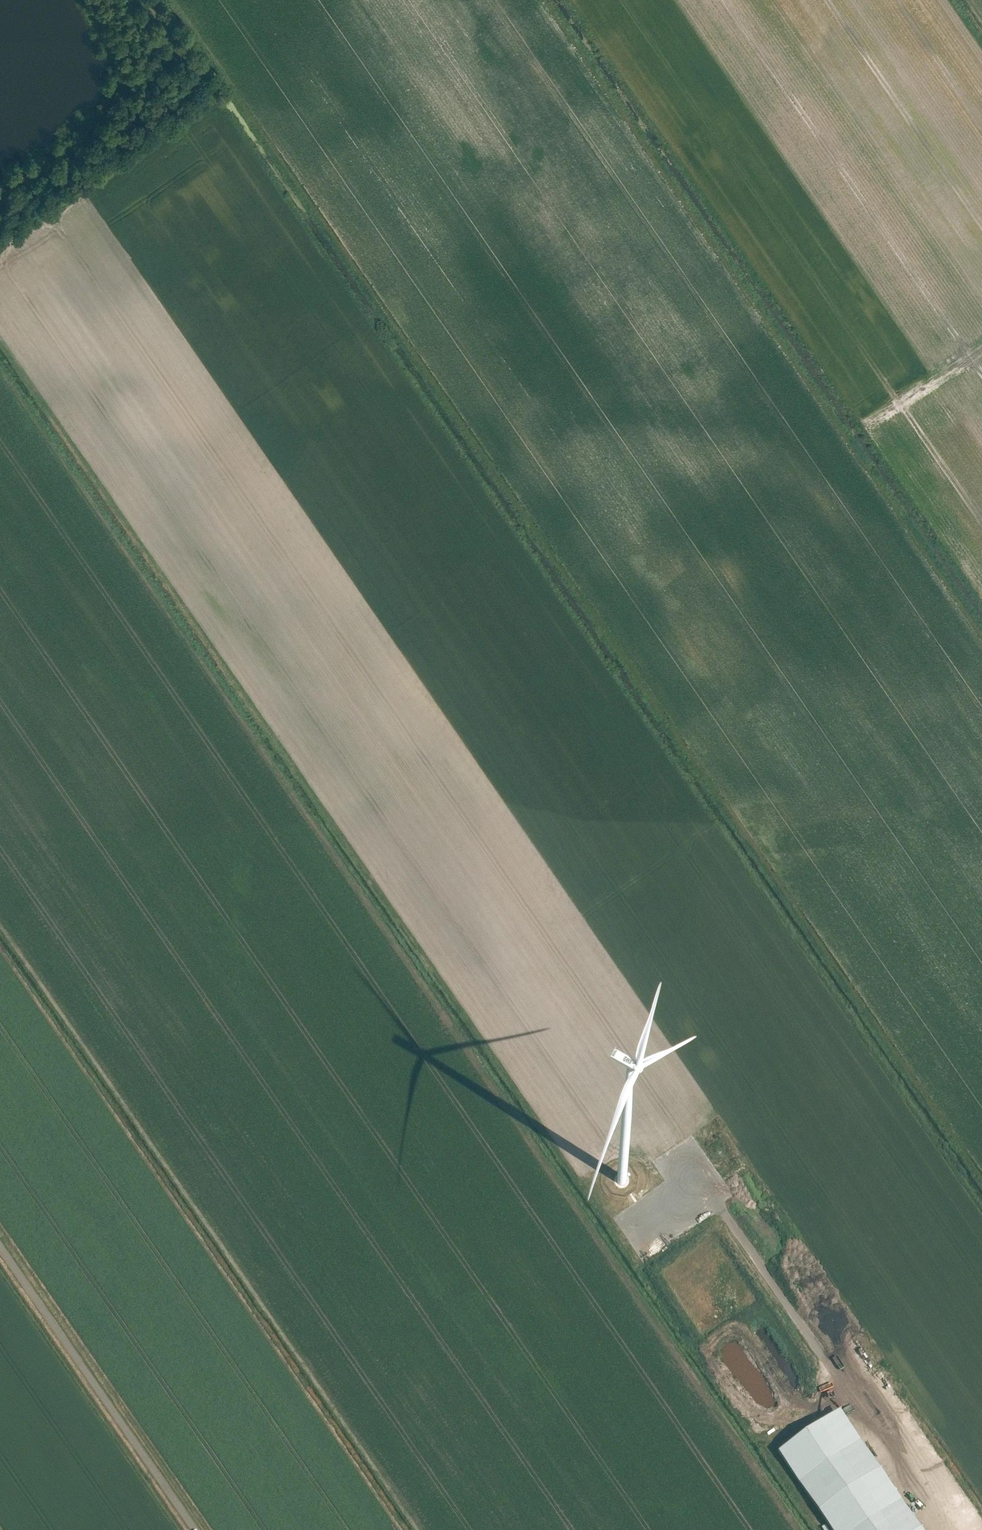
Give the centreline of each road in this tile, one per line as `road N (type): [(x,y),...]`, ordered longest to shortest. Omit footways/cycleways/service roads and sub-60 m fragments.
road 1 (unclassified): [(193,1529),(0,1250)]

